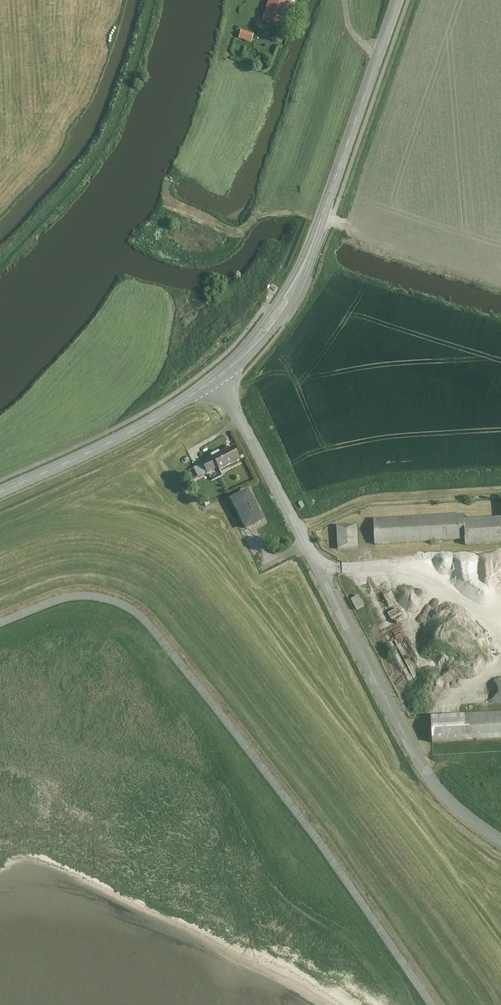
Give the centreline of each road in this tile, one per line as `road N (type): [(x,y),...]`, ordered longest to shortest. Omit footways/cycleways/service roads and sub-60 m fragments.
road 1 (track): [(431,1004),(155,629),(99,597),(63,598),(0,623)]
road 2 (residential): [(500,841),(451,803),(424,768),(217,382)]
road 3 (residential): [(217,382),(301,271),(399,0)]
road 4 (residential): [(0,492),(217,382)]

